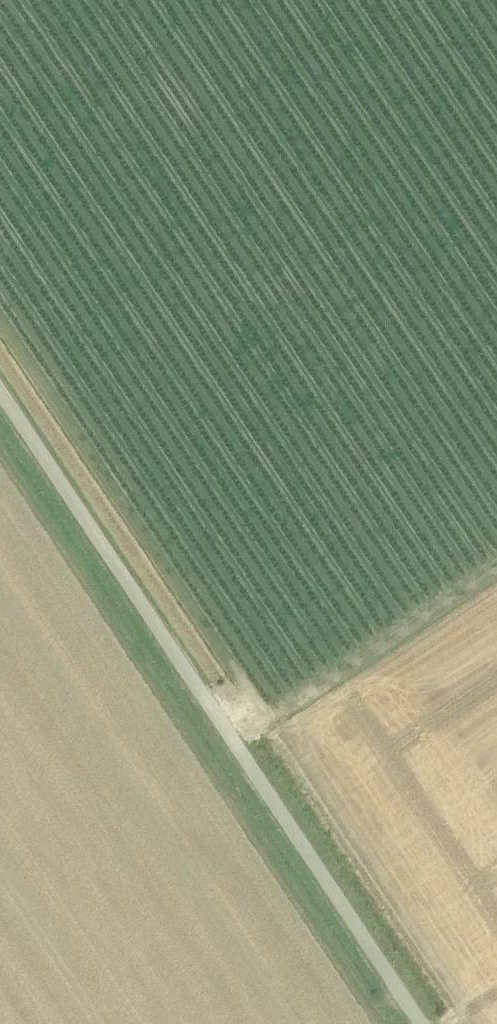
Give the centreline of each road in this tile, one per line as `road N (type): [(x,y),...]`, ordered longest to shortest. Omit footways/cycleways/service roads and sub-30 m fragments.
road 1 (unclassified): [(421,1023),(0,394)]

